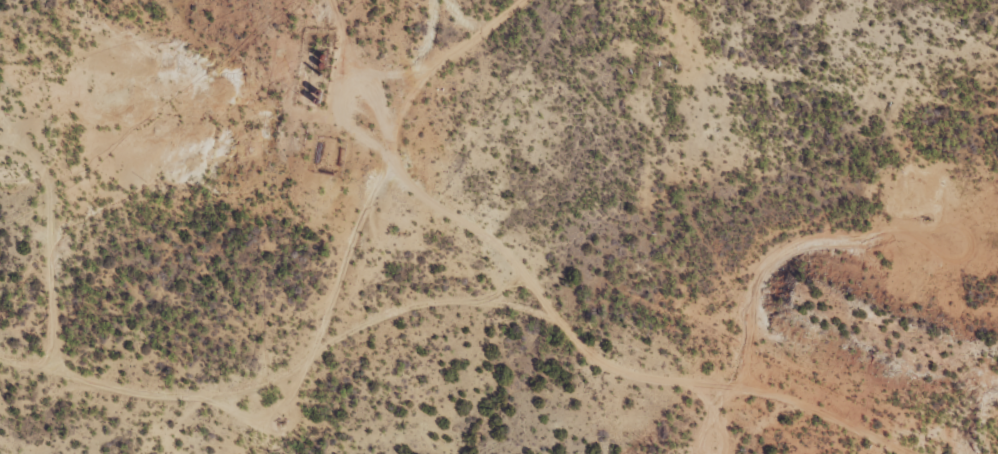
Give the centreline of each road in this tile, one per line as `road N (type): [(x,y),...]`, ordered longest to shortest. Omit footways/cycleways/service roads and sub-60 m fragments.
road 1 (track): [(536,0),(426,95),(395,144),(319,354),(243,400),(71,400),(0,379)]
road 2 (track): [(815,453),(694,390),(580,348),(538,318),(498,305),(405,310),(319,354)]
road 3 (track): [(390,171),(524,275),(580,348)]

